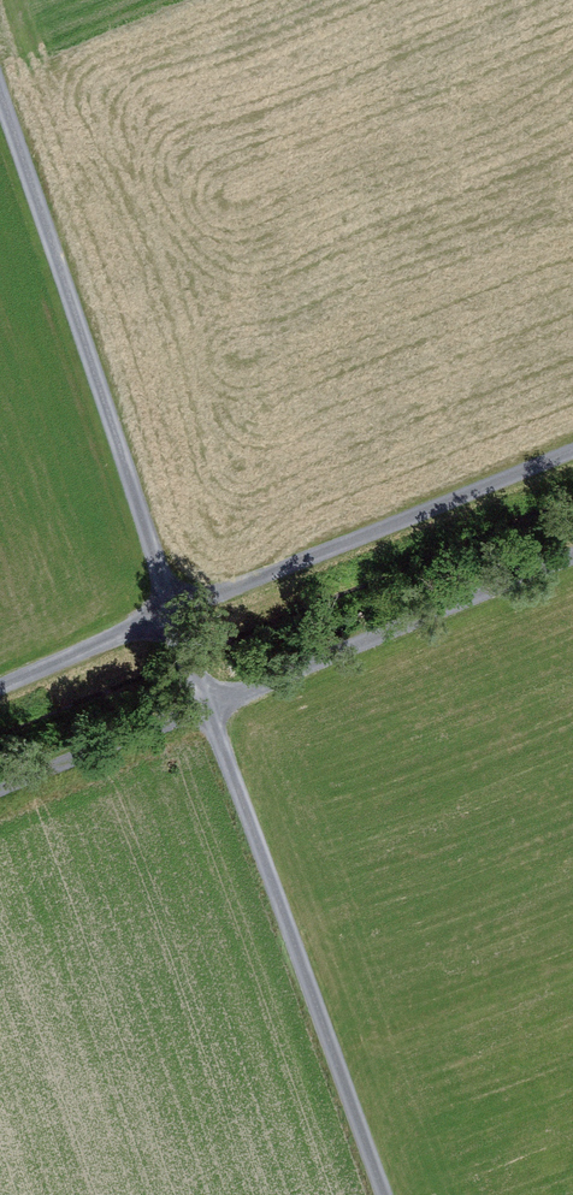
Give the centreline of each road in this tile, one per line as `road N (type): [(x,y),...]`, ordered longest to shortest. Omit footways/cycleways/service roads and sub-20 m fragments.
road 1 (track): [(572,434),(165,595),(64,666),(0,693)]
road 2 (track): [(0,791),(572,555)]
road 3 (track): [(0,105),(165,595),(203,683)]
road 4 (track): [(386,1194),(203,683)]

